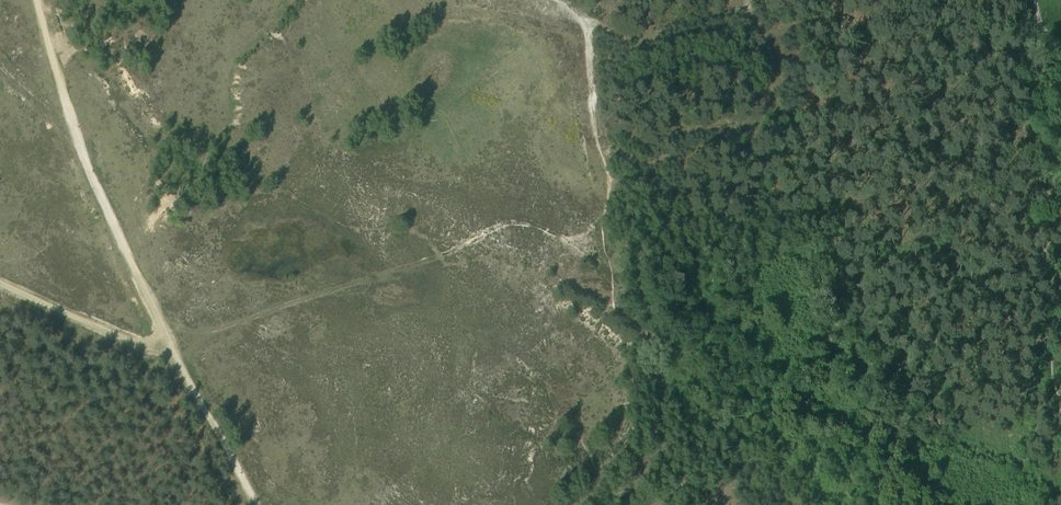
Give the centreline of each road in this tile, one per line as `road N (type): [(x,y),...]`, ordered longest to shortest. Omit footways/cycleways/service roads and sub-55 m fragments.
road 1 (track): [(260,504),(87,157),(39,0)]
road 2 (track): [(176,342),(116,328),(0,274)]

